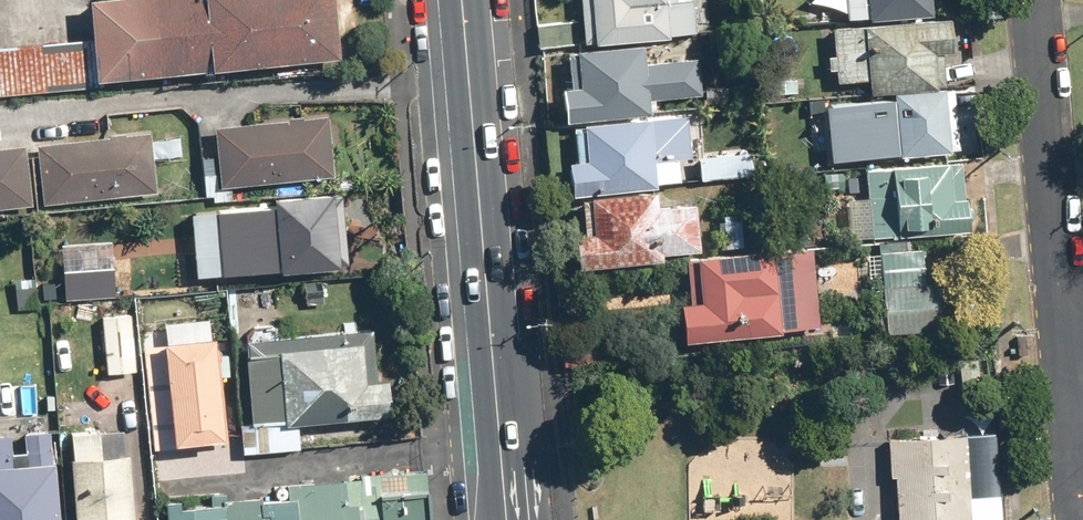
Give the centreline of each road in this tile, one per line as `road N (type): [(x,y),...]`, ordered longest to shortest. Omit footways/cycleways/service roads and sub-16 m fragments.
road 1 (secondary): [(509,519),(463,0)]
road 2 (residential): [(1034,0),(1067,373)]
road 3 (residential): [(1067,373),(1081,519)]

